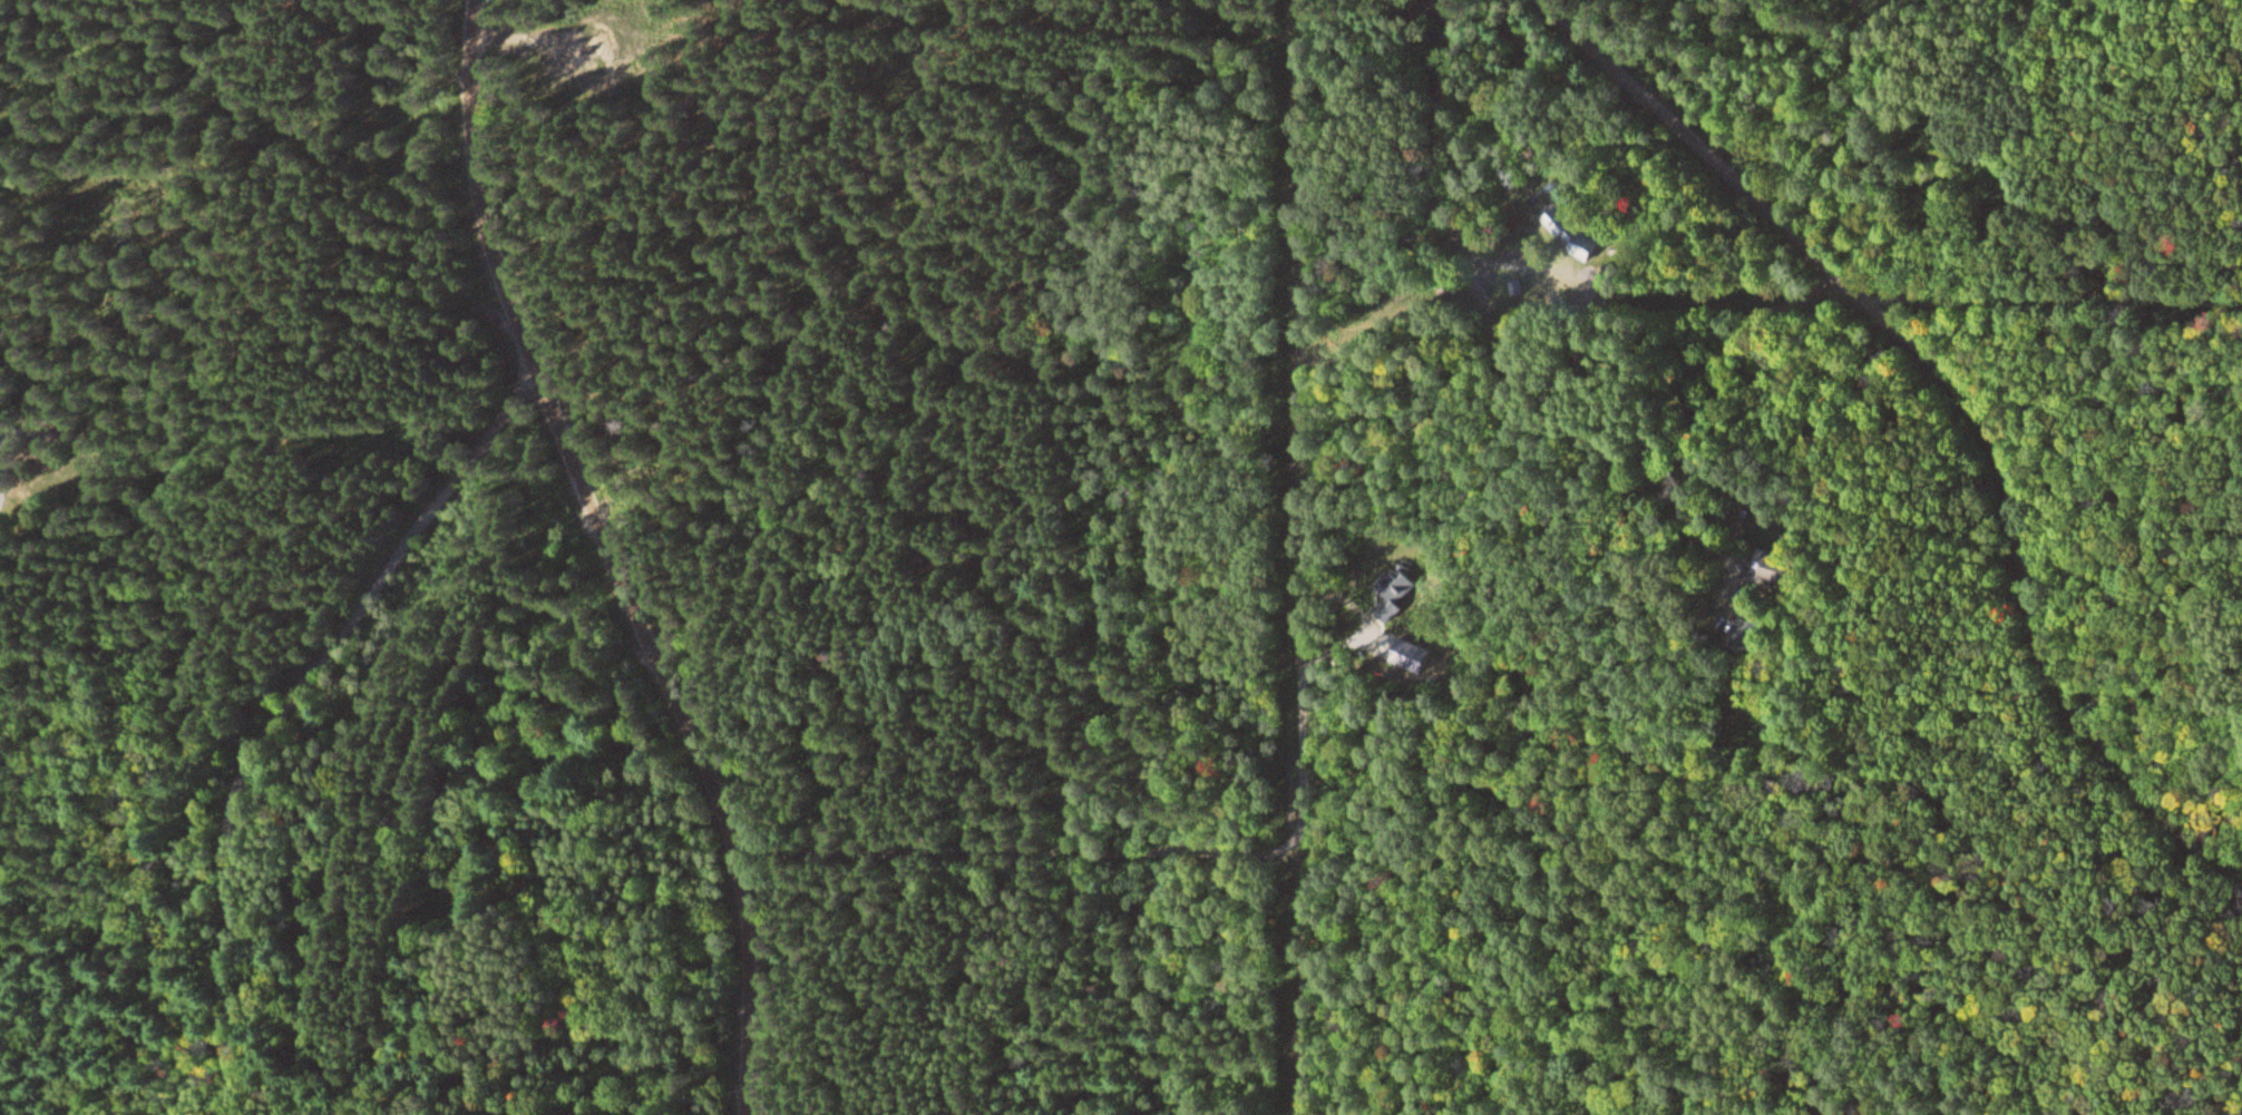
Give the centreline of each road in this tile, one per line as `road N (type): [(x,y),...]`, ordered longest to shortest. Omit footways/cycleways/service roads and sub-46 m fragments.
road 1 (track): [(743,841),(1316,853),(1300,388),(1305,0)]
road 2 (residential): [(751,1114),(753,898),(743,841),(624,578),(491,235),(478,130),(484,0)]
road 3 (track): [(2241,871),(2170,819),(2073,704),(2041,643),(1995,442),(1969,403),(1539,0)]
road 4 (track): [(538,371),(240,796),(244,1114)]

